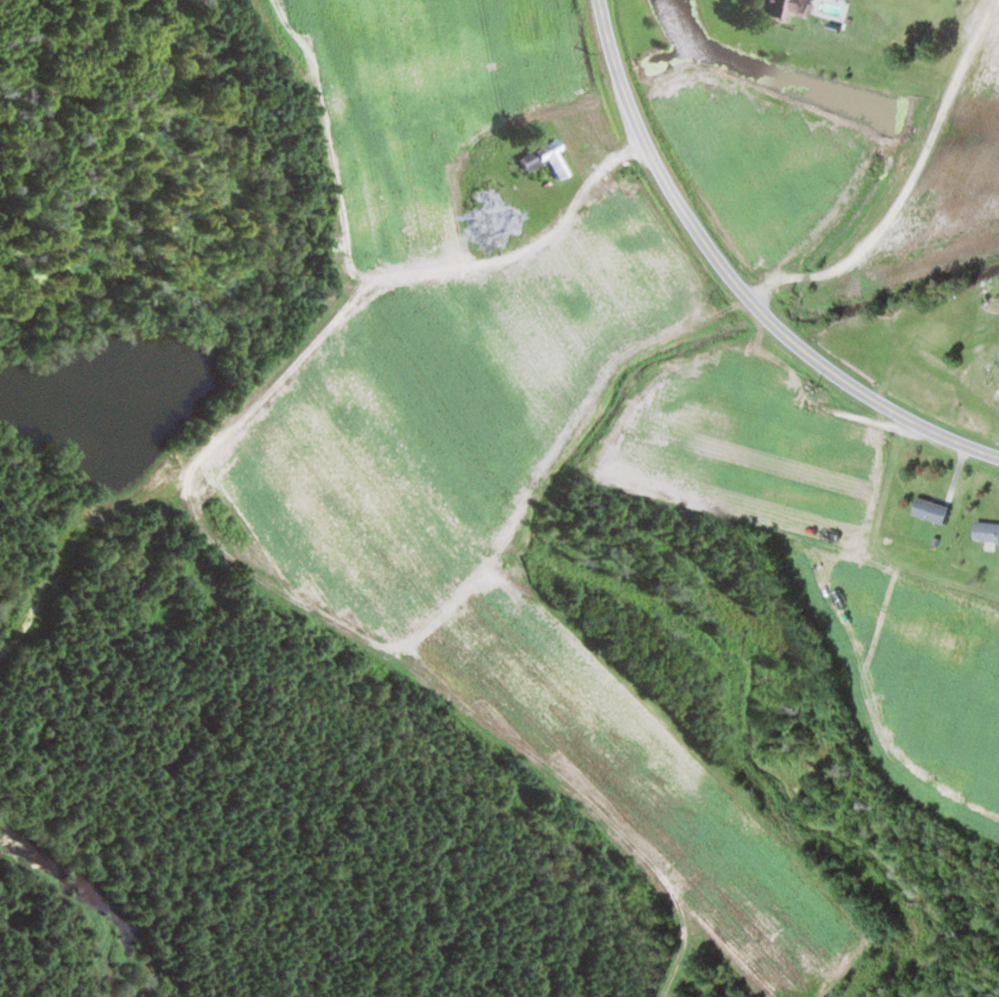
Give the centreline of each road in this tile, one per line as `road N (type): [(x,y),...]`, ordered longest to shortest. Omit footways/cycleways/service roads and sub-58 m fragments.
road 1 (residential): [(998,457),(868,396),(802,350),(748,296),(666,182),(637,124),(601,0)]

